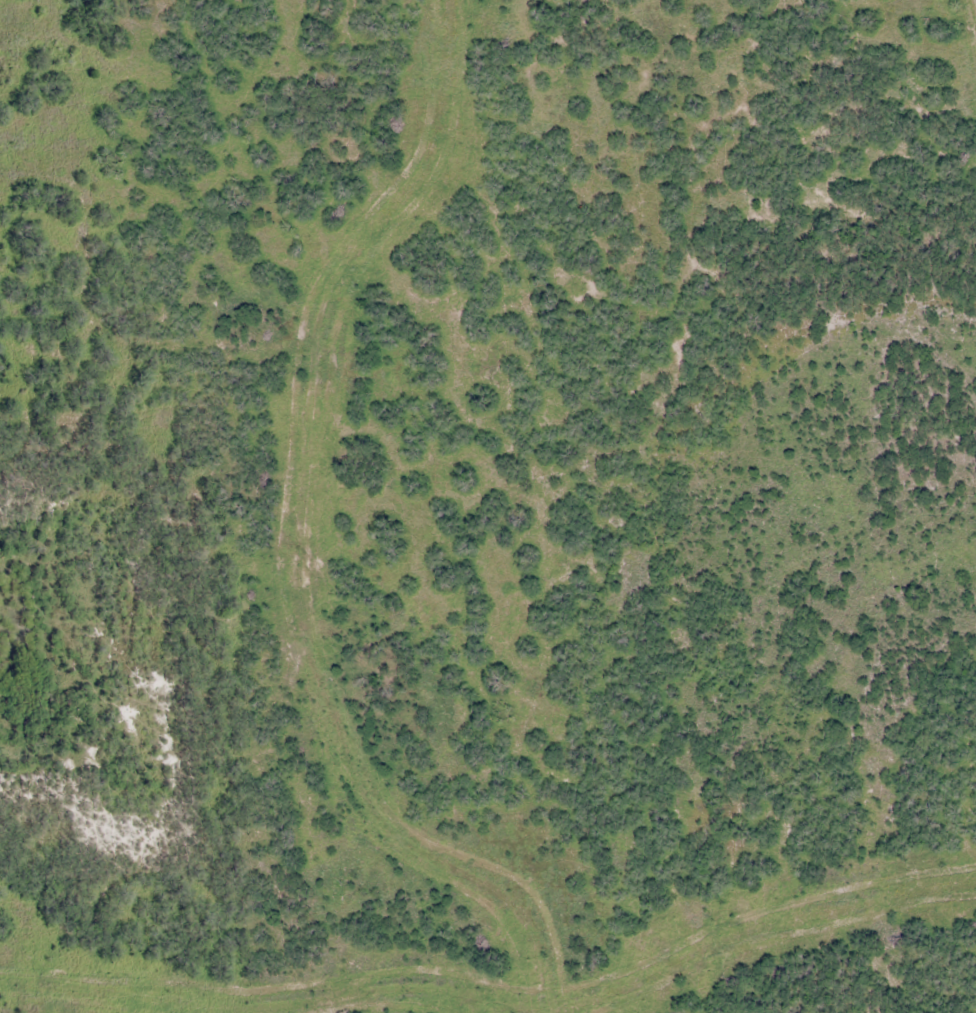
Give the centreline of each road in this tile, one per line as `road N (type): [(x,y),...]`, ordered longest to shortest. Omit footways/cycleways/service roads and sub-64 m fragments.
road 1 (residential): [(975,187),(933,0)]

